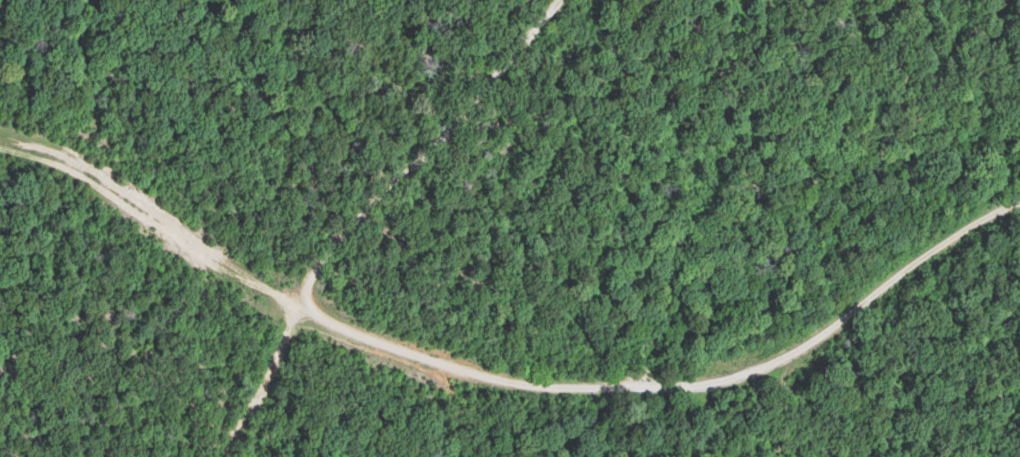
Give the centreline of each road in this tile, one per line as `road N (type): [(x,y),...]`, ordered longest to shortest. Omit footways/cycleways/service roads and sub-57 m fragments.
road 1 (residential): [(303,304),(357,334),(476,374),(537,385),(727,378),(803,348),(958,234),(1019,205)]
road 2 (residential): [(575,0),(542,88),(413,189),(303,304)]
road 3 (residential): [(303,304),(69,160),(0,141)]
road 4 (residential): [(237,456),(303,304)]

